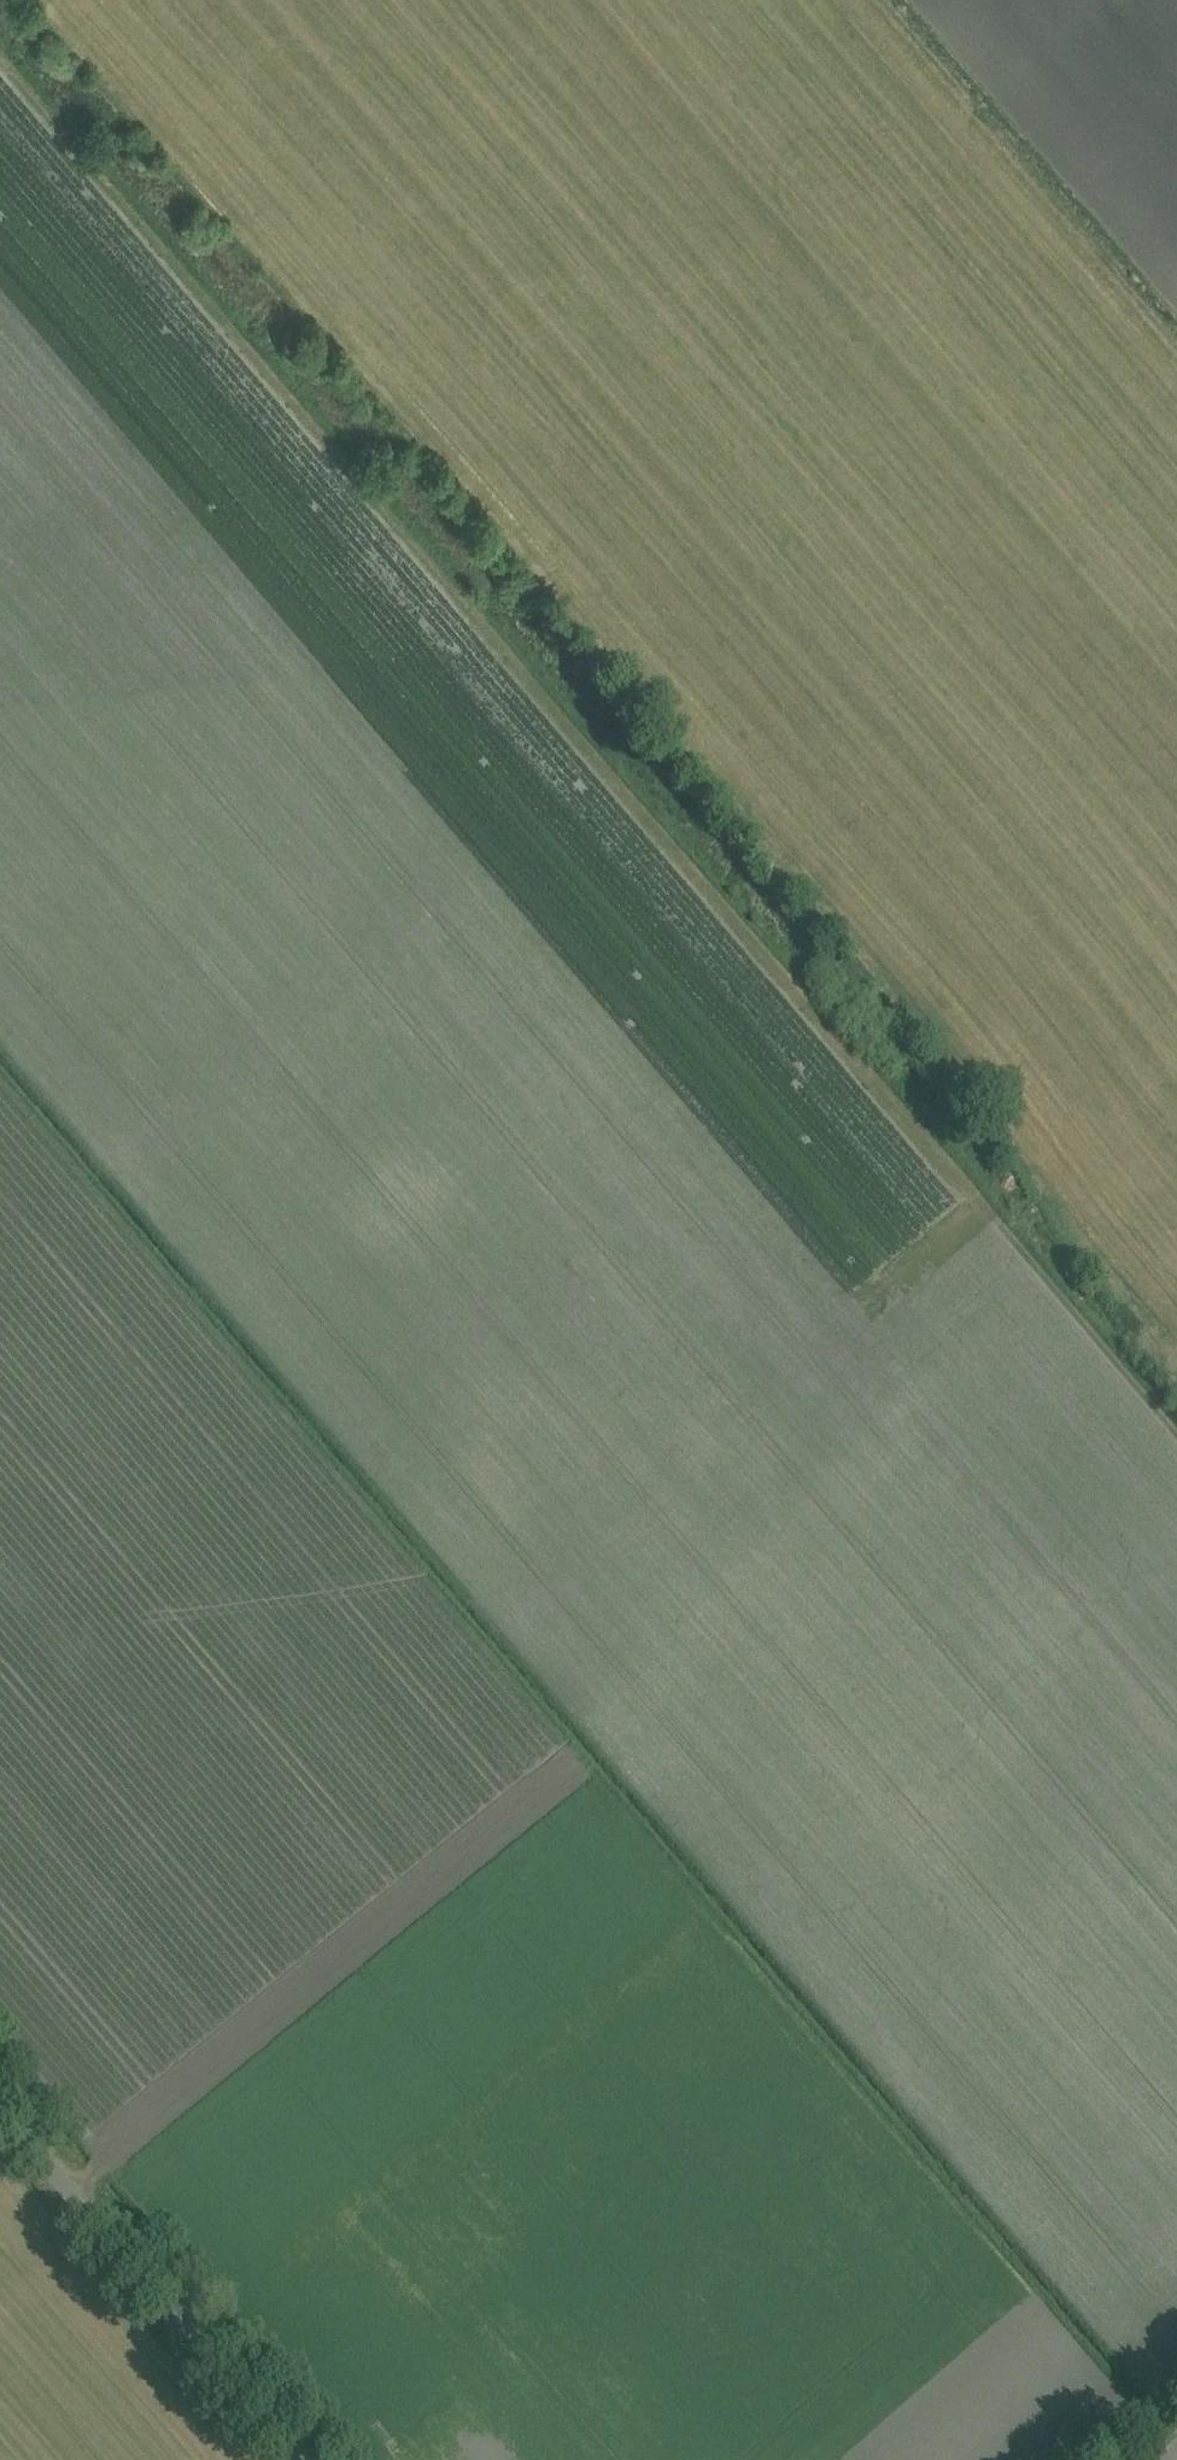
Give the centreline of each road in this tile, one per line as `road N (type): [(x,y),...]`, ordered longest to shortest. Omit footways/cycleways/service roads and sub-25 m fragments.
road 1 (unclassified): [(300,2459),(0,2108)]

